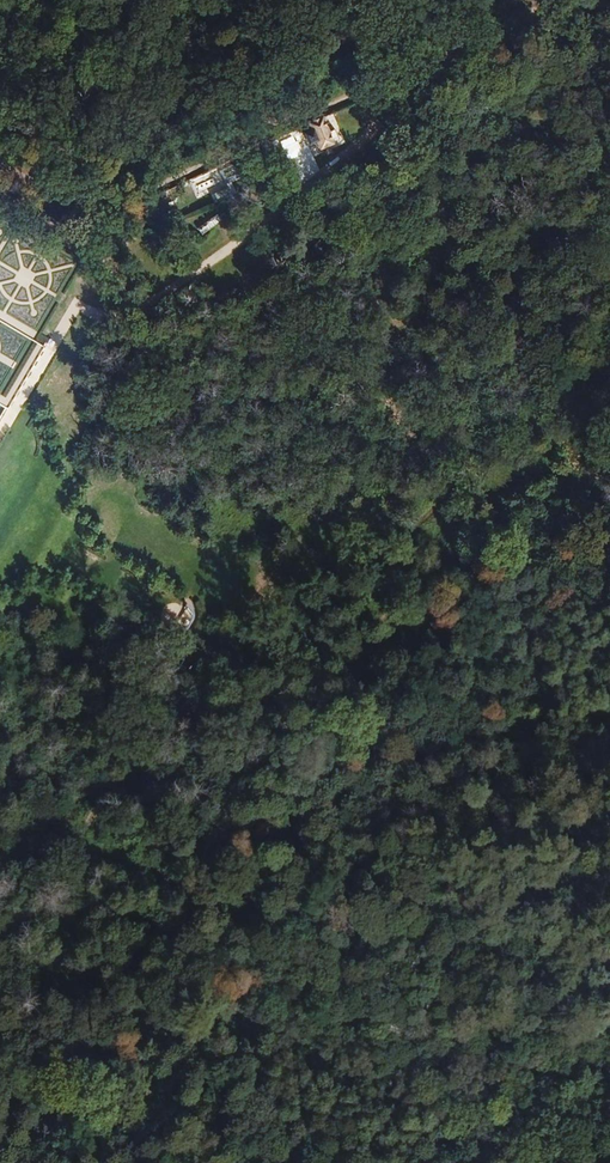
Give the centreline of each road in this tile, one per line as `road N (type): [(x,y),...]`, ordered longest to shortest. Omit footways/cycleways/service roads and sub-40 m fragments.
road 1 (track): [(79,305),(128,321),(155,306),(344,160),(452,52)]
road 2 (track): [(194,1162),(200,1038),(214,981),(242,951),(427,863)]
road 3 (track): [(427,863),(447,783),(455,697),(500,639),(609,581)]
road 4 (track): [(609,1128),(543,1082),(498,948),(427,863)]
road 5 (track): [(577,0),(278,124)]
road 6 (track): [(0,168),(94,204),(278,124)]
road 7 (track): [(609,1065),(505,1089),(425,1133),(407,1162)]
road 8 (track): [(52,352),(79,305),(0,260)]
road 9 (track): [(223,0),(278,124)]

